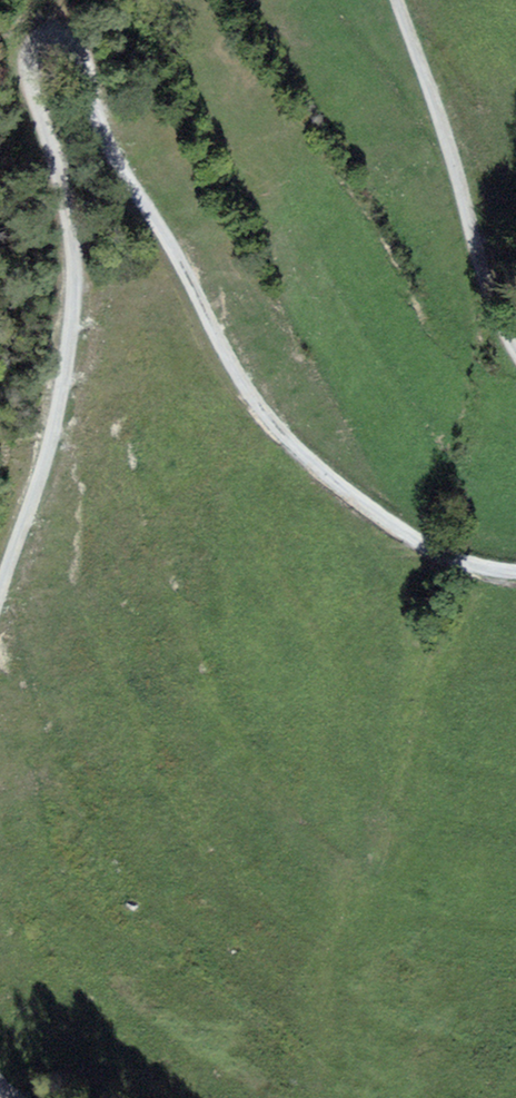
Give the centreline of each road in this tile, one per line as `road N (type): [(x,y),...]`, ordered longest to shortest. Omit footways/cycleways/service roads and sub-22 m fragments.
road 1 (track): [(0,628),(56,426),(75,280),(65,188),(29,93),(28,45),(43,37),(82,58),(107,154),(175,258),(242,386),(310,459),(384,517),(474,573),(515,573)]
road 2 (track): [(515,348),(393,0)]

